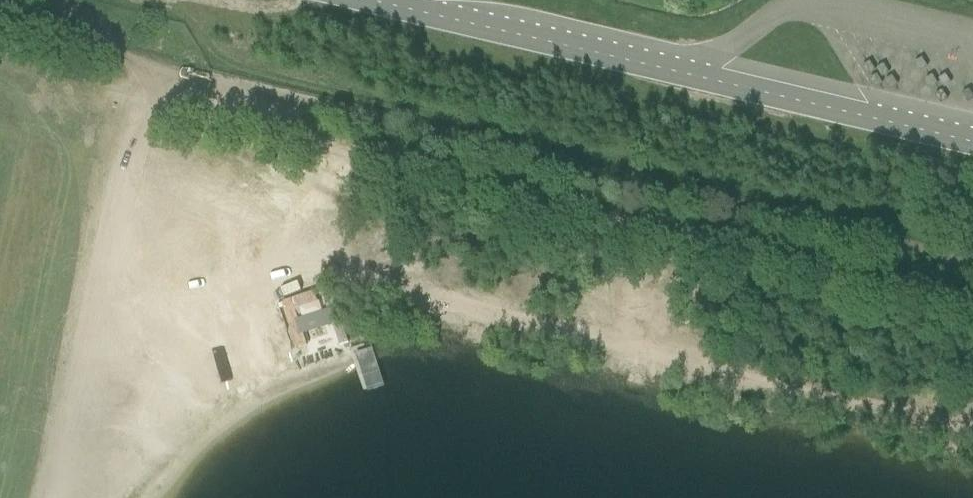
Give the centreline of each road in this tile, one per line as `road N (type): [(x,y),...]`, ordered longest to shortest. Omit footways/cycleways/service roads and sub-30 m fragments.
road 1 (track): [(0,16),(972,256)]
road 2 (track): [(972,413),(398,262),(300,286),(198,371),(118,497)]
road 3 (track): [(53,497),(154,80),(98,40)]

